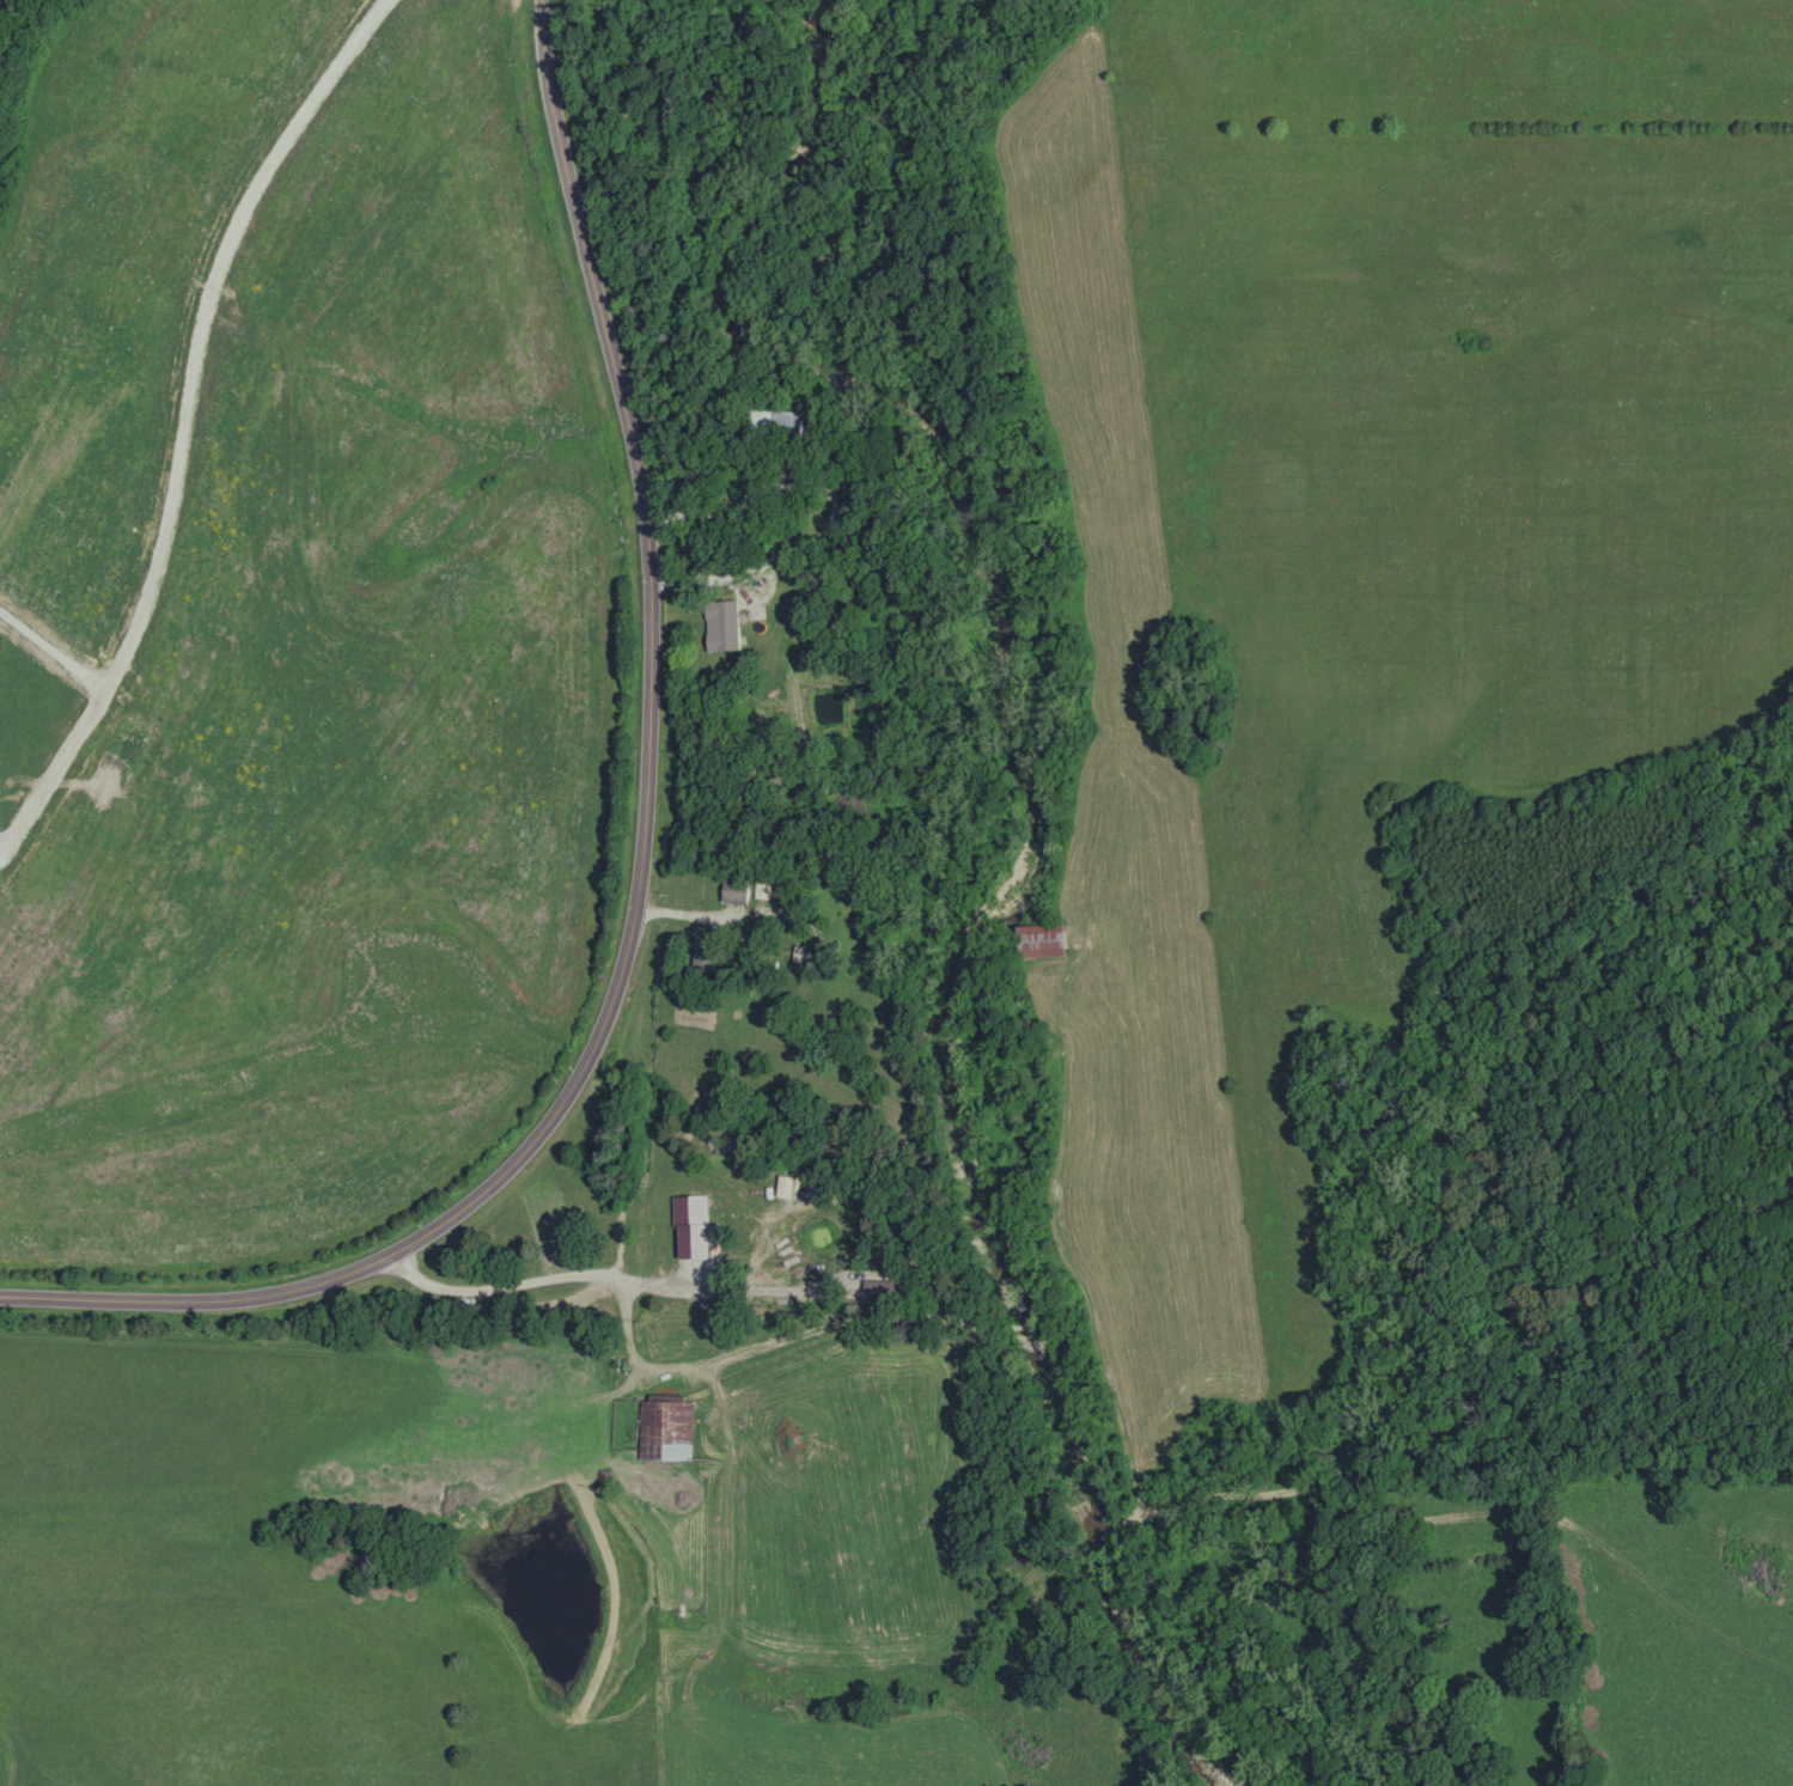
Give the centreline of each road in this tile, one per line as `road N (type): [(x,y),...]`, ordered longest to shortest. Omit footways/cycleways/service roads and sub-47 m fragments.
road 1 (secondary): [(0,1303),(233,1304),(299,1296),(396,1258),(481,1209),(556,1126),(609,1040),(647,891),(657,557),(641,446),(554,74),(552,0)]

